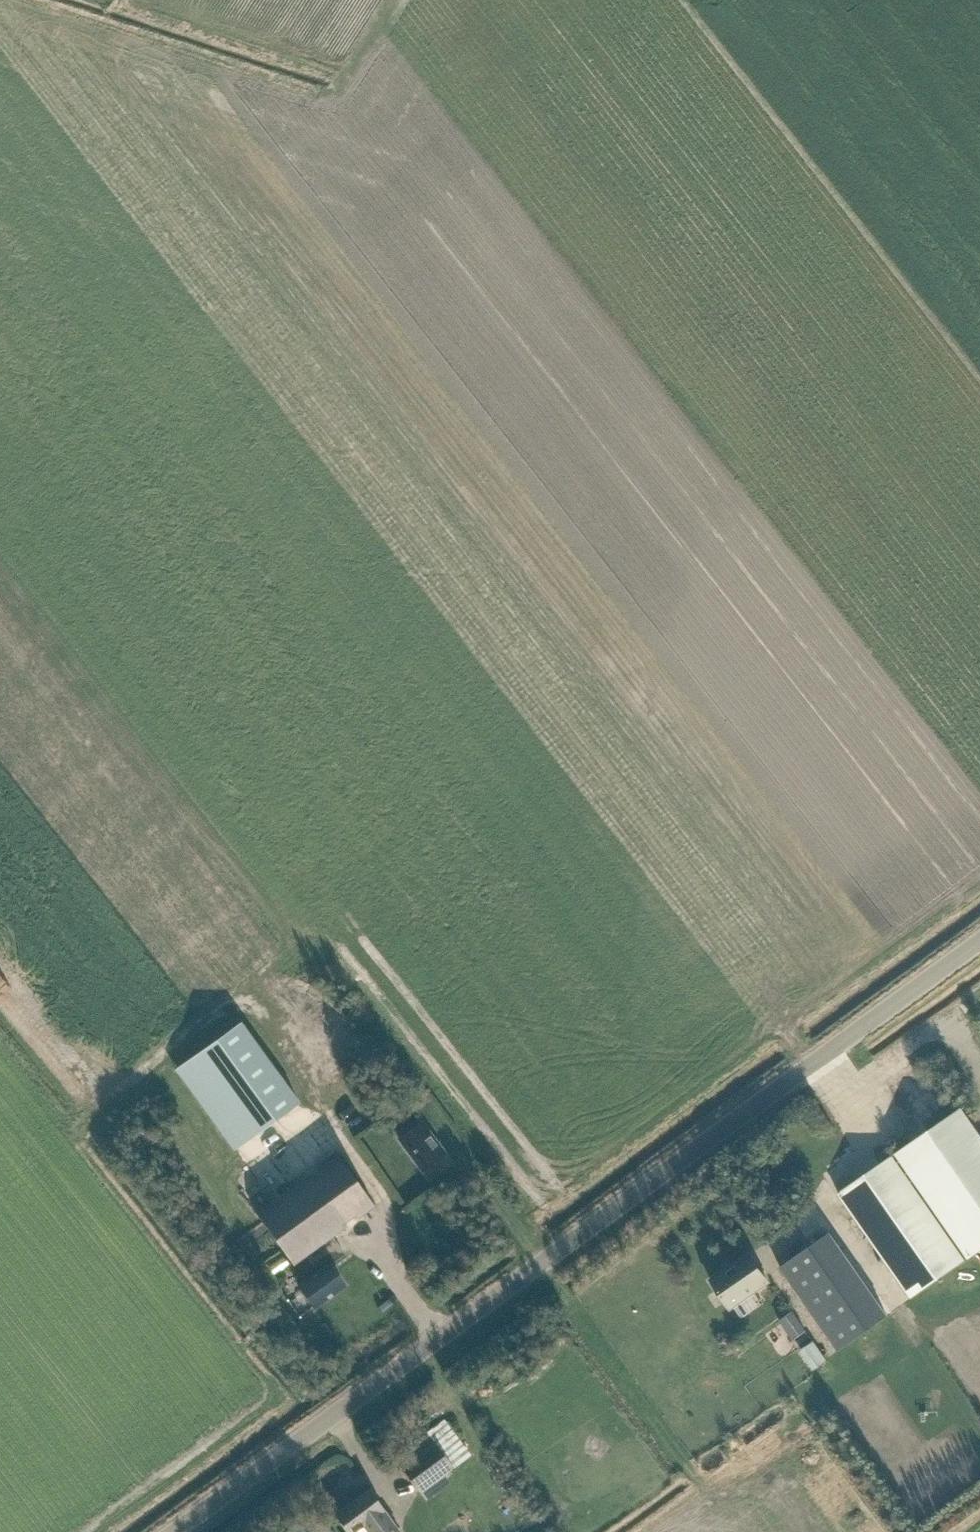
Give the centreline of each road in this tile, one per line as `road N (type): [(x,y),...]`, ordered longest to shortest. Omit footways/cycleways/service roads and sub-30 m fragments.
road 1 (unclassified): [(170,1531),(979,937)]

